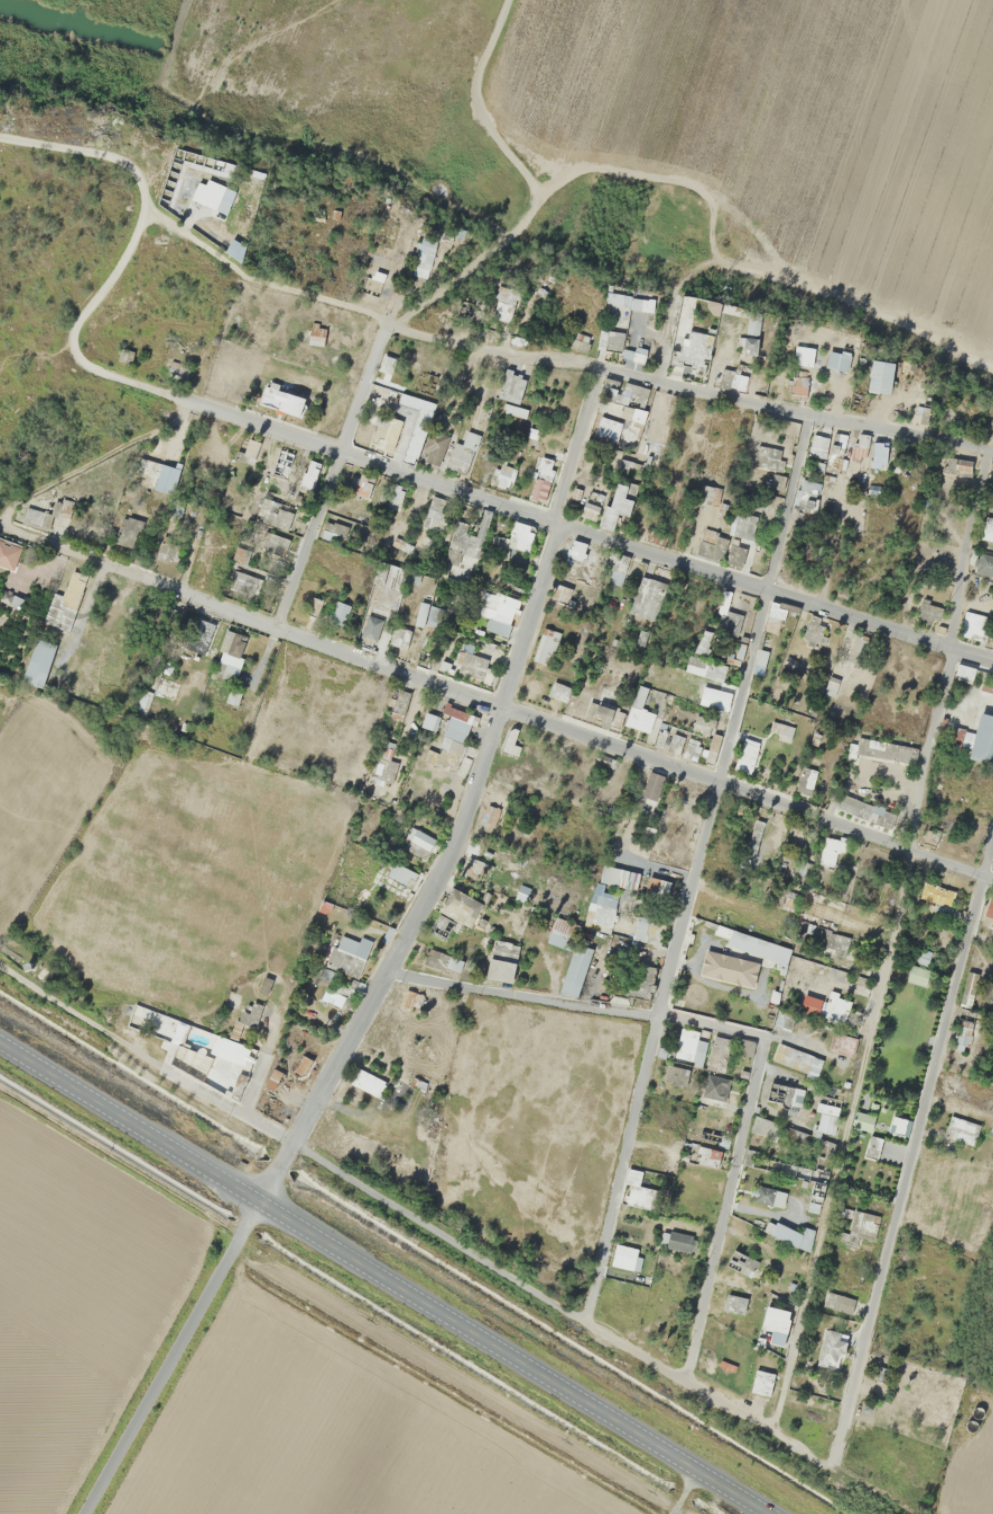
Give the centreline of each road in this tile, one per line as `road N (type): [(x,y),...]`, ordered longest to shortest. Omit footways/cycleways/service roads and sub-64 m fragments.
road 1 (residential): [(6,529),(992,882)]
road 2 (residential): [(75,359),(185,404),(992,662)]
road 3 (residential): [(584,1323),(808,415)]
road 4 (primary): [(768,1513),(0,1044)]
road 5 (residential): [(142,206),(239,271),(394,327),(992,452)]
road 6 (residential): [(258,1202),(450,854),(561,527)]
road 7 (residential): [(992,838),(824,1466)]
road 8 (residential): [(987,450),(908,851)]
road 9 (residential): [(384,974),(757,1038)]
road 10 (residential): [(757,1038),(684,1380)]
road 11 (residential): [(277,626),(379,341),(394,327)]
road 12 (residential): [(535,198),(473,106),(472,86),(505,0)]
road 13 (residential): [(394,327),(516,232),(535,198)]
road 14 (residential): [(142,206),(123,261),(70,336),(75,359)]
road 15 (residential): [(600,370),(552,523)]
road 16 (residential): [(0,138),(105,156),(135,177)]

